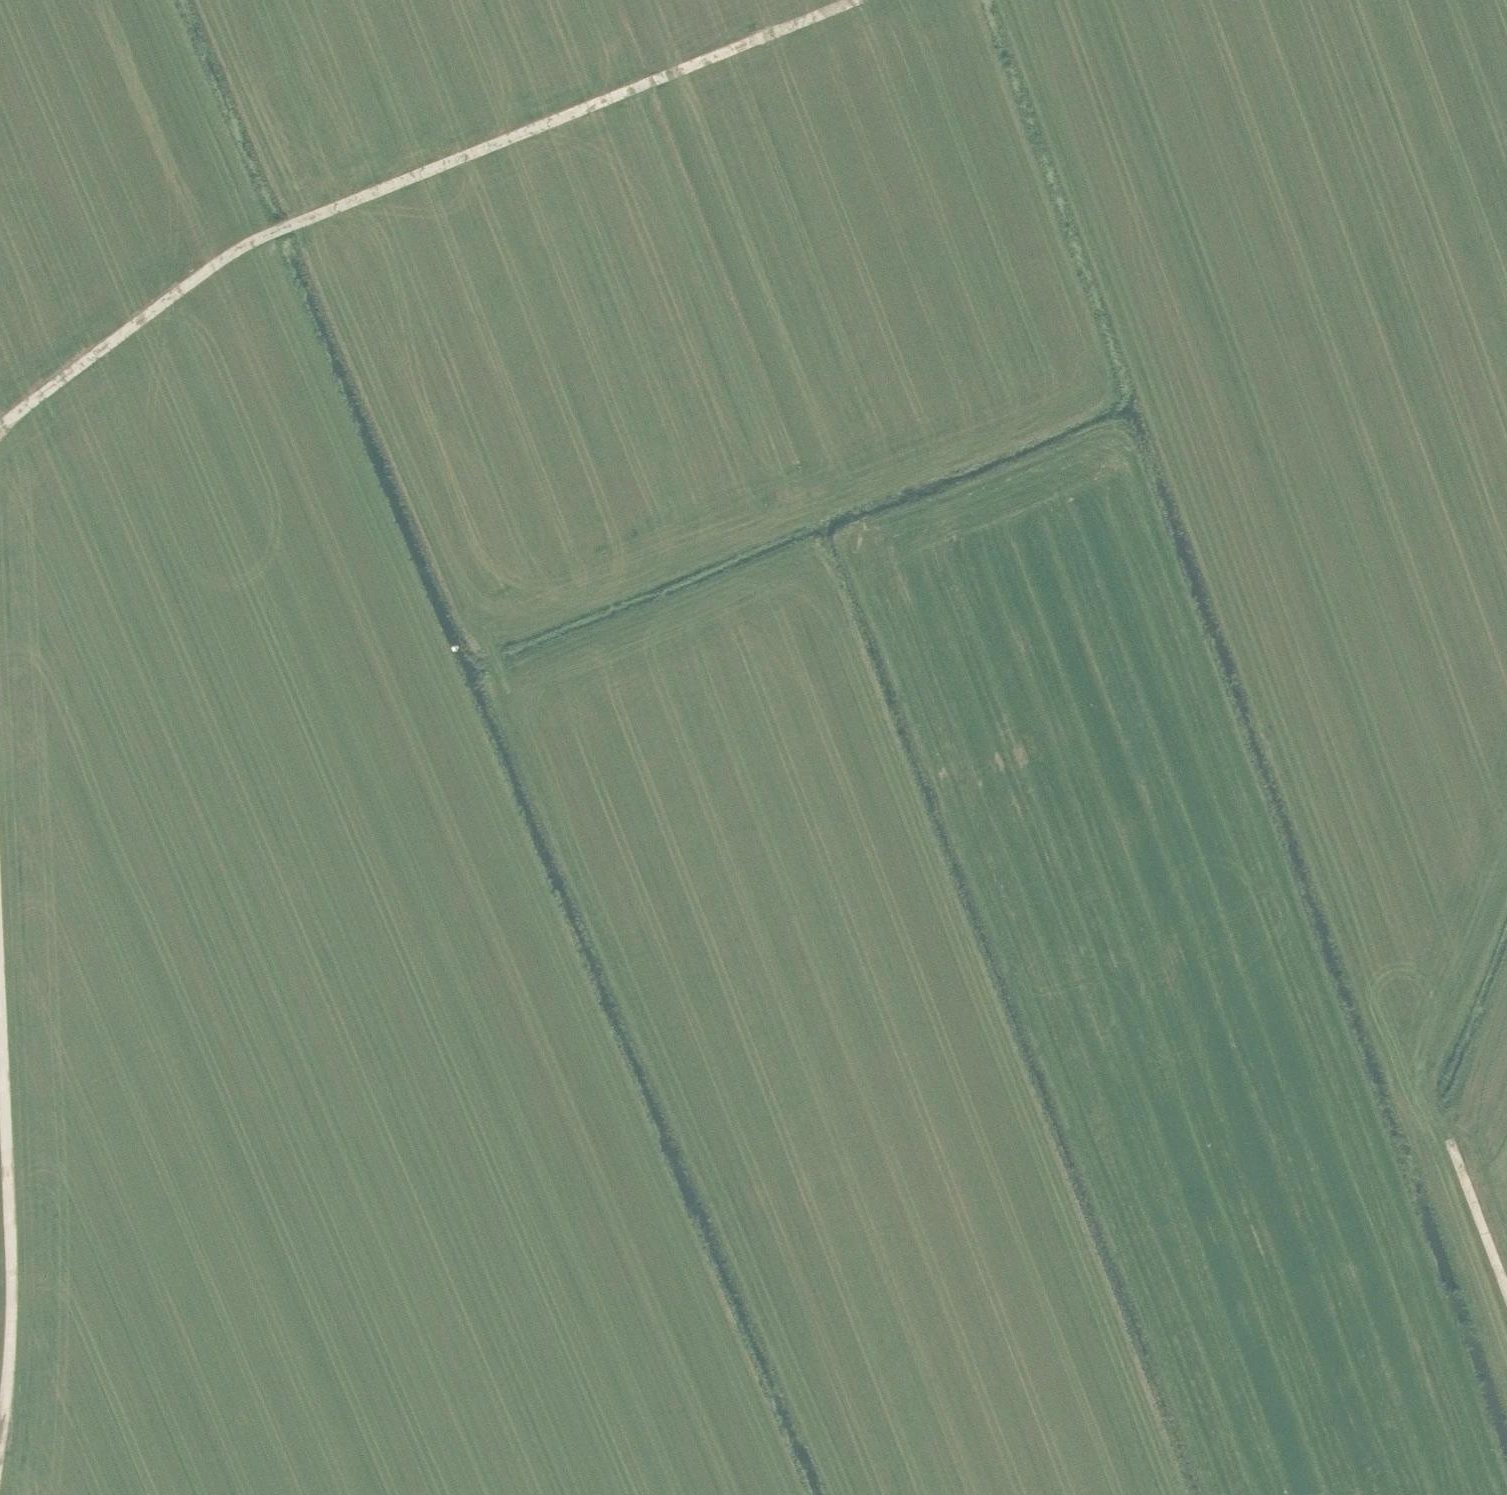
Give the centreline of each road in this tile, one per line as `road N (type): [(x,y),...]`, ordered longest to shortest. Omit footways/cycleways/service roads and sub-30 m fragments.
road 1 (track): [(1021,0),(1410,1057),(1506,1288)]
road 2 (track): [(0,434),(254,235),(855,0)]
road 3 (track): [(0,1421),(12,1277),(0,975)]

